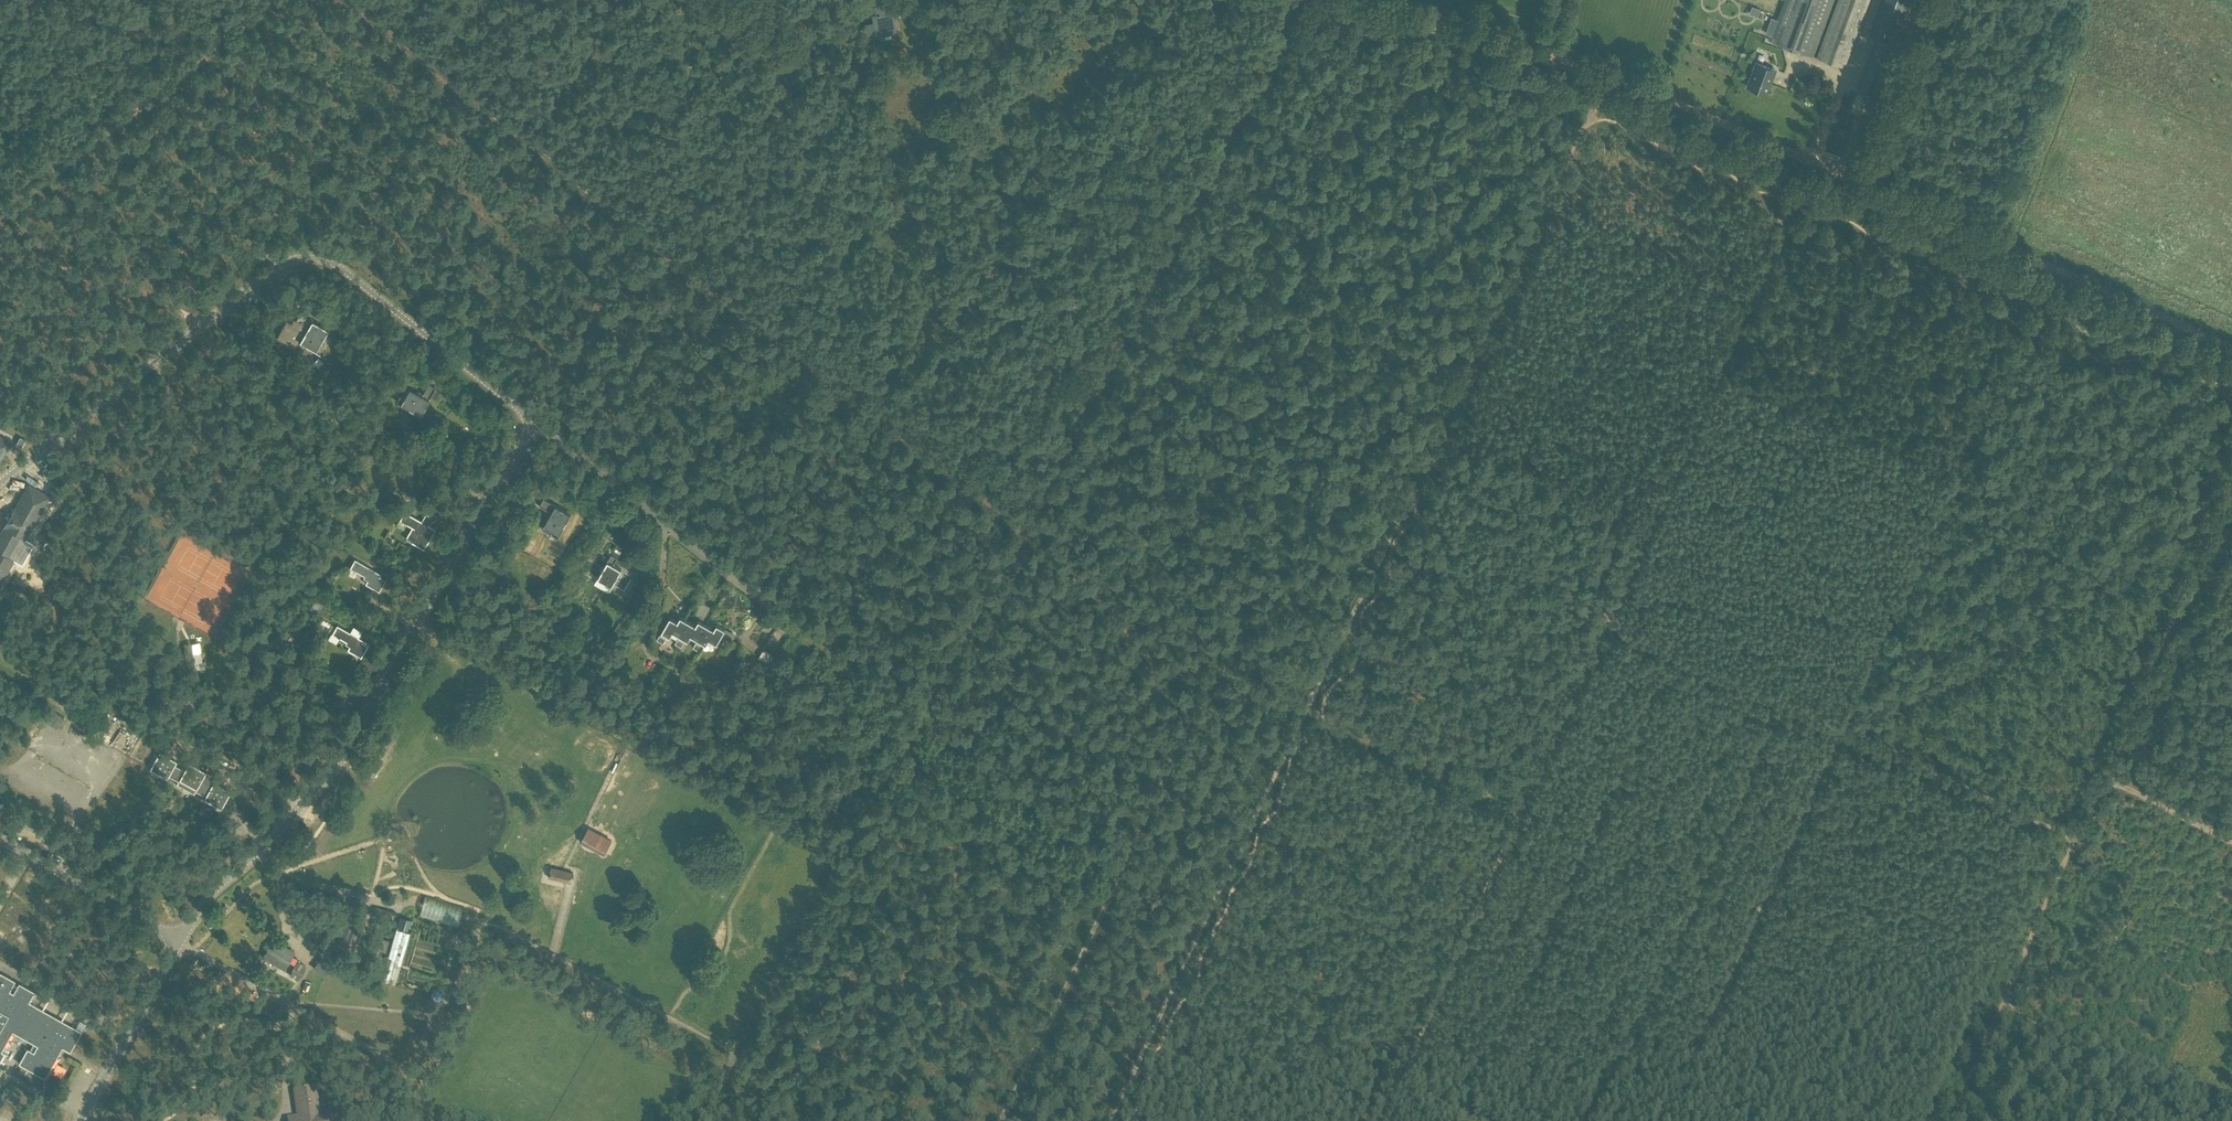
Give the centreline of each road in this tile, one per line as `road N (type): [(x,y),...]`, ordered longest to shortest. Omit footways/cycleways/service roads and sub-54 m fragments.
road 1 (track): [(1022,527),(337,0)]
road 2 (track): [(1003,1120),(1171,756),(1148,658),(1111,612),(1019,532)]
road 3 (unclassified): [(536,421),(340,269),(297,259),(257,281),(0,482)]
road 4 (unclassified): [(536,421),(340,756),(296,812),(215,888),(181,939)]
road 5 (track): [(1605,623),(2074,838)]
road 6 (track): [(1119,874),(919,713),(863,688),(800,624),(767,603)]
road 7 (track): [(280,0),(0,219)]
road 8 (track): [(267,655),(352,516),(402,472),(436,459),(455,462),(481,513)]
road 9 (track): [(1931,215),(2231,348)]
road 10 (track): [(2231,492),(2103,778)]
road 11 (unclassified): [(767,603),(536,421)]
road 12 (track): [(373,699),(249,651),(174,670),(154,723)]
road 13 (track): [(817,901),(1056,1010)]
road 14 (track): [(2103,778),(1999,1007)]
road 15 (residential): [(398,1065),(181,939)]
road 16 (track): [(2222,1095),(1999,1007)]
road 17 (track): [(1330,0),(1547,57)]
road 18 (track): [(1607,75),(1811,162)]
road 19 (track): [(202,325),(161,298),(0,253)]
road 20 (track): [(331,264),(444,80)]
road 21 (track): [(733,576),(839,391)]
road 22 (track): [(641,237),(536,421)]
road 23 (unclassified): [(181,939),(80,1120)]
road 24 (unclassified): [(26,854),(181,939)]
road 25 (track): [(1783,54),(1848,77),(1876,0)]
road 26 (track): [(740,0),(818,34),(855,16),(867,0)]
road 27 (track): [(2103,778),(2231,844)]
road 28 (track): [(1811,162),(1931,215)]
road 29 (track): [(1999,1007),(1949,1120)]

